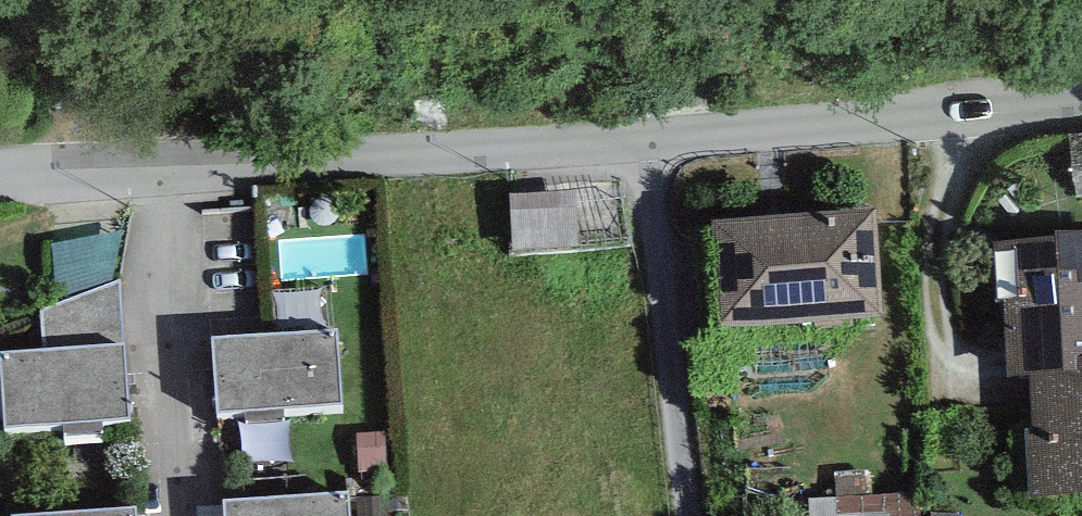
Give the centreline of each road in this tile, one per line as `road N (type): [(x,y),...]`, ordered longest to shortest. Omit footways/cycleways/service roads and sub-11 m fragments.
road 1 (residential): [(0,174),(627,124)]
road 2 (residential): [(627,124),(1081,90)]
road 3 (residential): [(627,124),(659,266),(692,515)]

